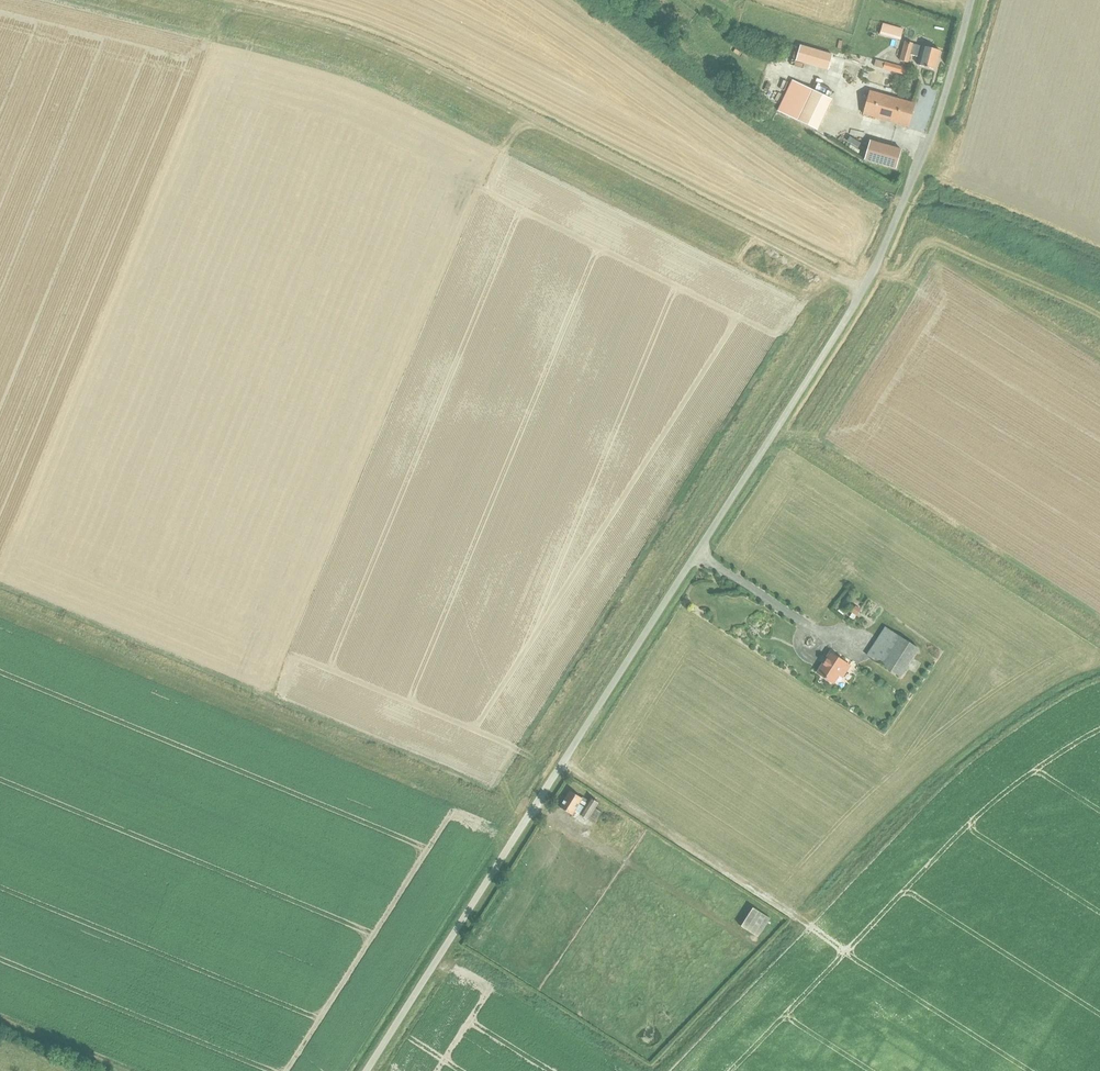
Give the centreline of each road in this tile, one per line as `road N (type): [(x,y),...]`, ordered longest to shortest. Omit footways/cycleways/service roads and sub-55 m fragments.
road 1 (unclassified): [(366,1070),(862,286),(941,105),(970,0)]

